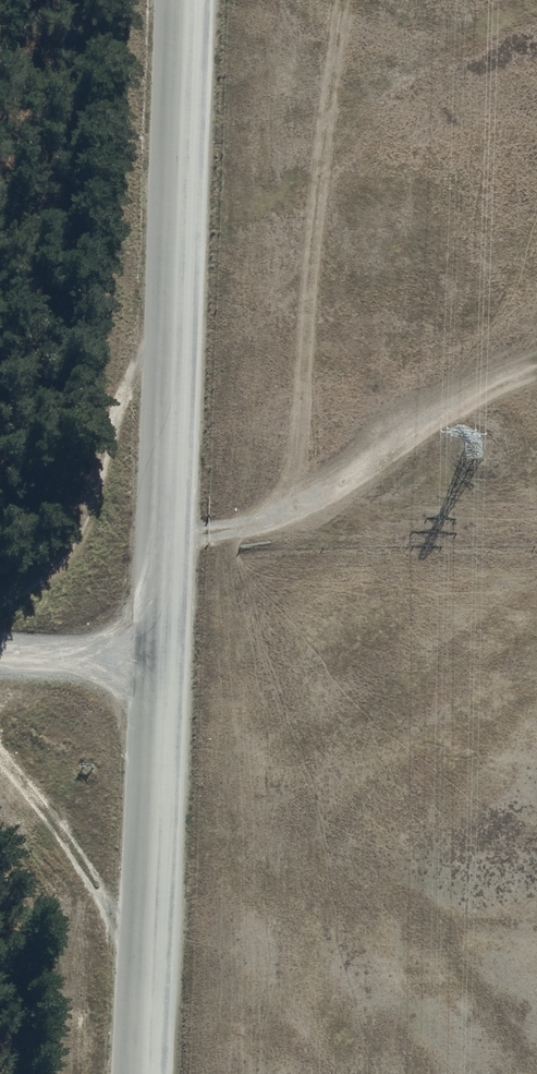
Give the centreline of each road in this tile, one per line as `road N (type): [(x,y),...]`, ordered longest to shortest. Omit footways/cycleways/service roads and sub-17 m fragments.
road 1 (unclassified): [(141,1073),(183,0)]
road 2 (track): [(162,532),(230,529),(279,508),(355,471),(419,418),(536,362)]
road 3 (track): [(0,649),(158,656)]

